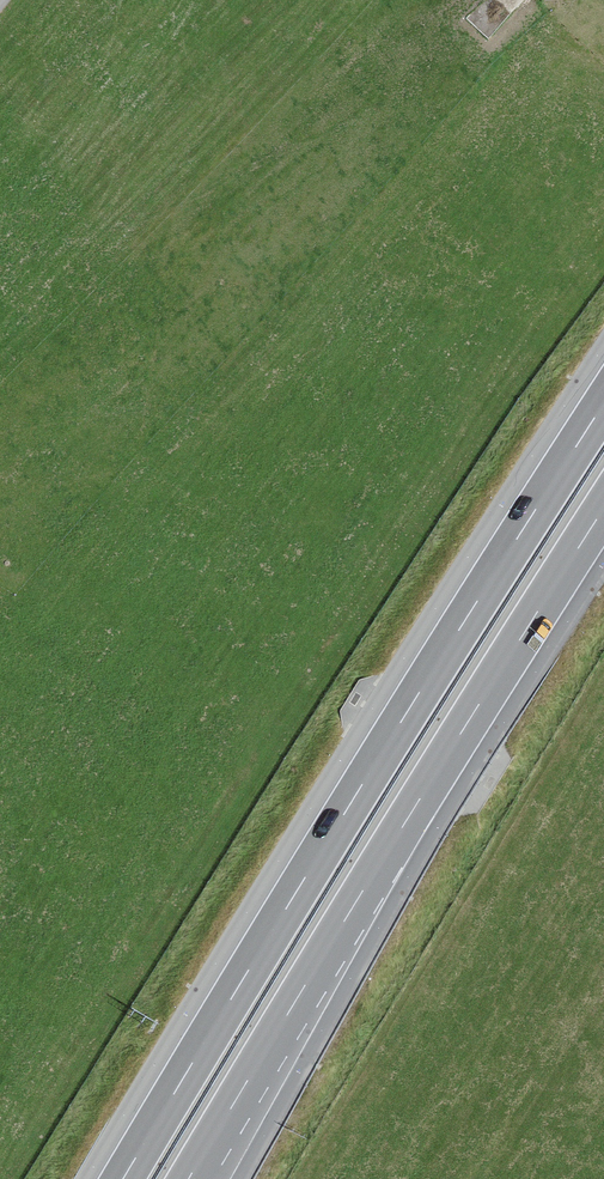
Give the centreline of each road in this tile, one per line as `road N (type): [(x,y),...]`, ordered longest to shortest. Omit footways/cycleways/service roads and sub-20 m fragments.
road 1 (motorway): [(603,346),(446,590),(87,1178)]
road 2 (motorway): [(603,398),(121,1178)]
road 3 (motorway): [(187,1178),(603,504)]

